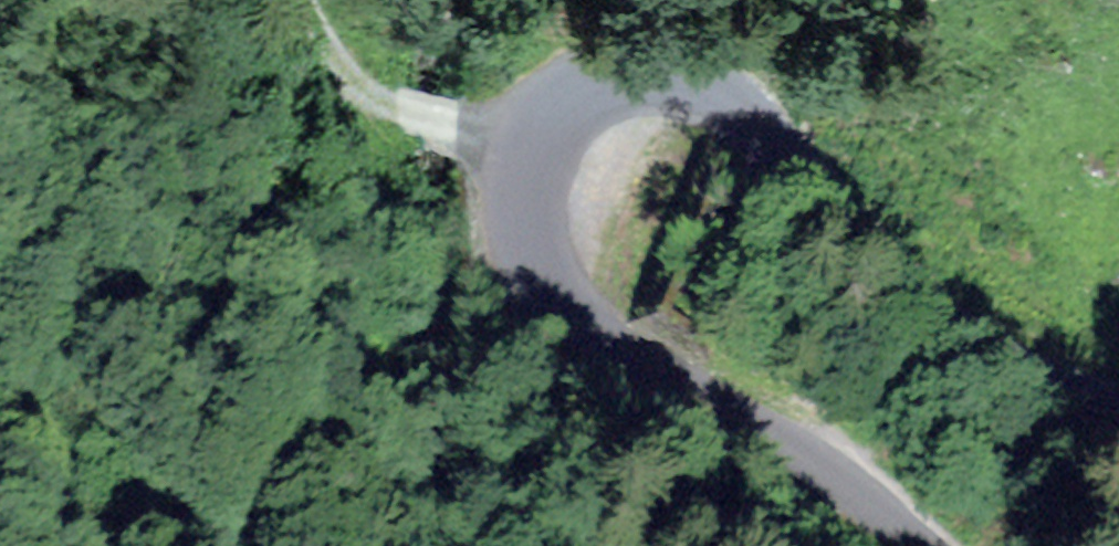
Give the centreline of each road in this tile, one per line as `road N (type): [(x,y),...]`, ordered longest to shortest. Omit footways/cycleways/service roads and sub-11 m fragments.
road 1 (tertiary): [(1118,402),(985,352),(918,304),(770,132),(702,86),(608,84),(542,125),(523,154),(517,193),(525,246),(574,318),(845,486),(923,545)]
road 2 (track): [(523,154),(382,108),(342,62),(309,0)]

